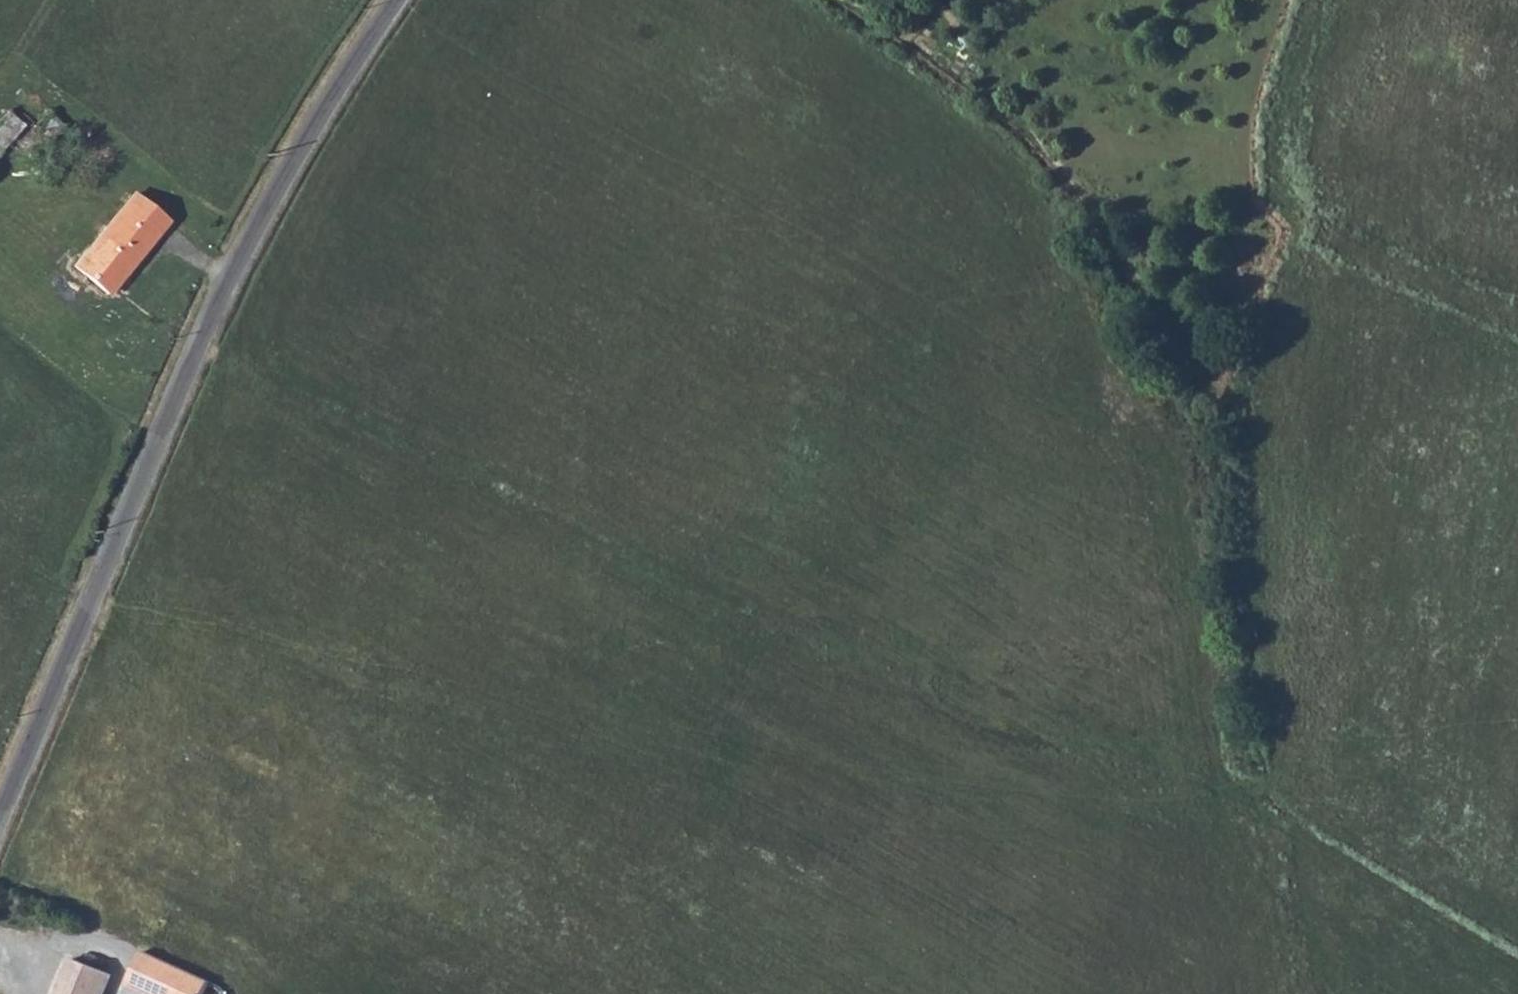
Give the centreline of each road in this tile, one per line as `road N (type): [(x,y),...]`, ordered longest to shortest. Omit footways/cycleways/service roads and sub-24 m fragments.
road 1 (unclassified): [(0,817),(207,336),(287,176),(399,0)]
road 2 (track): [(1315,0),(1290,76),(1282,179),(1328,236),(1517,317)]

